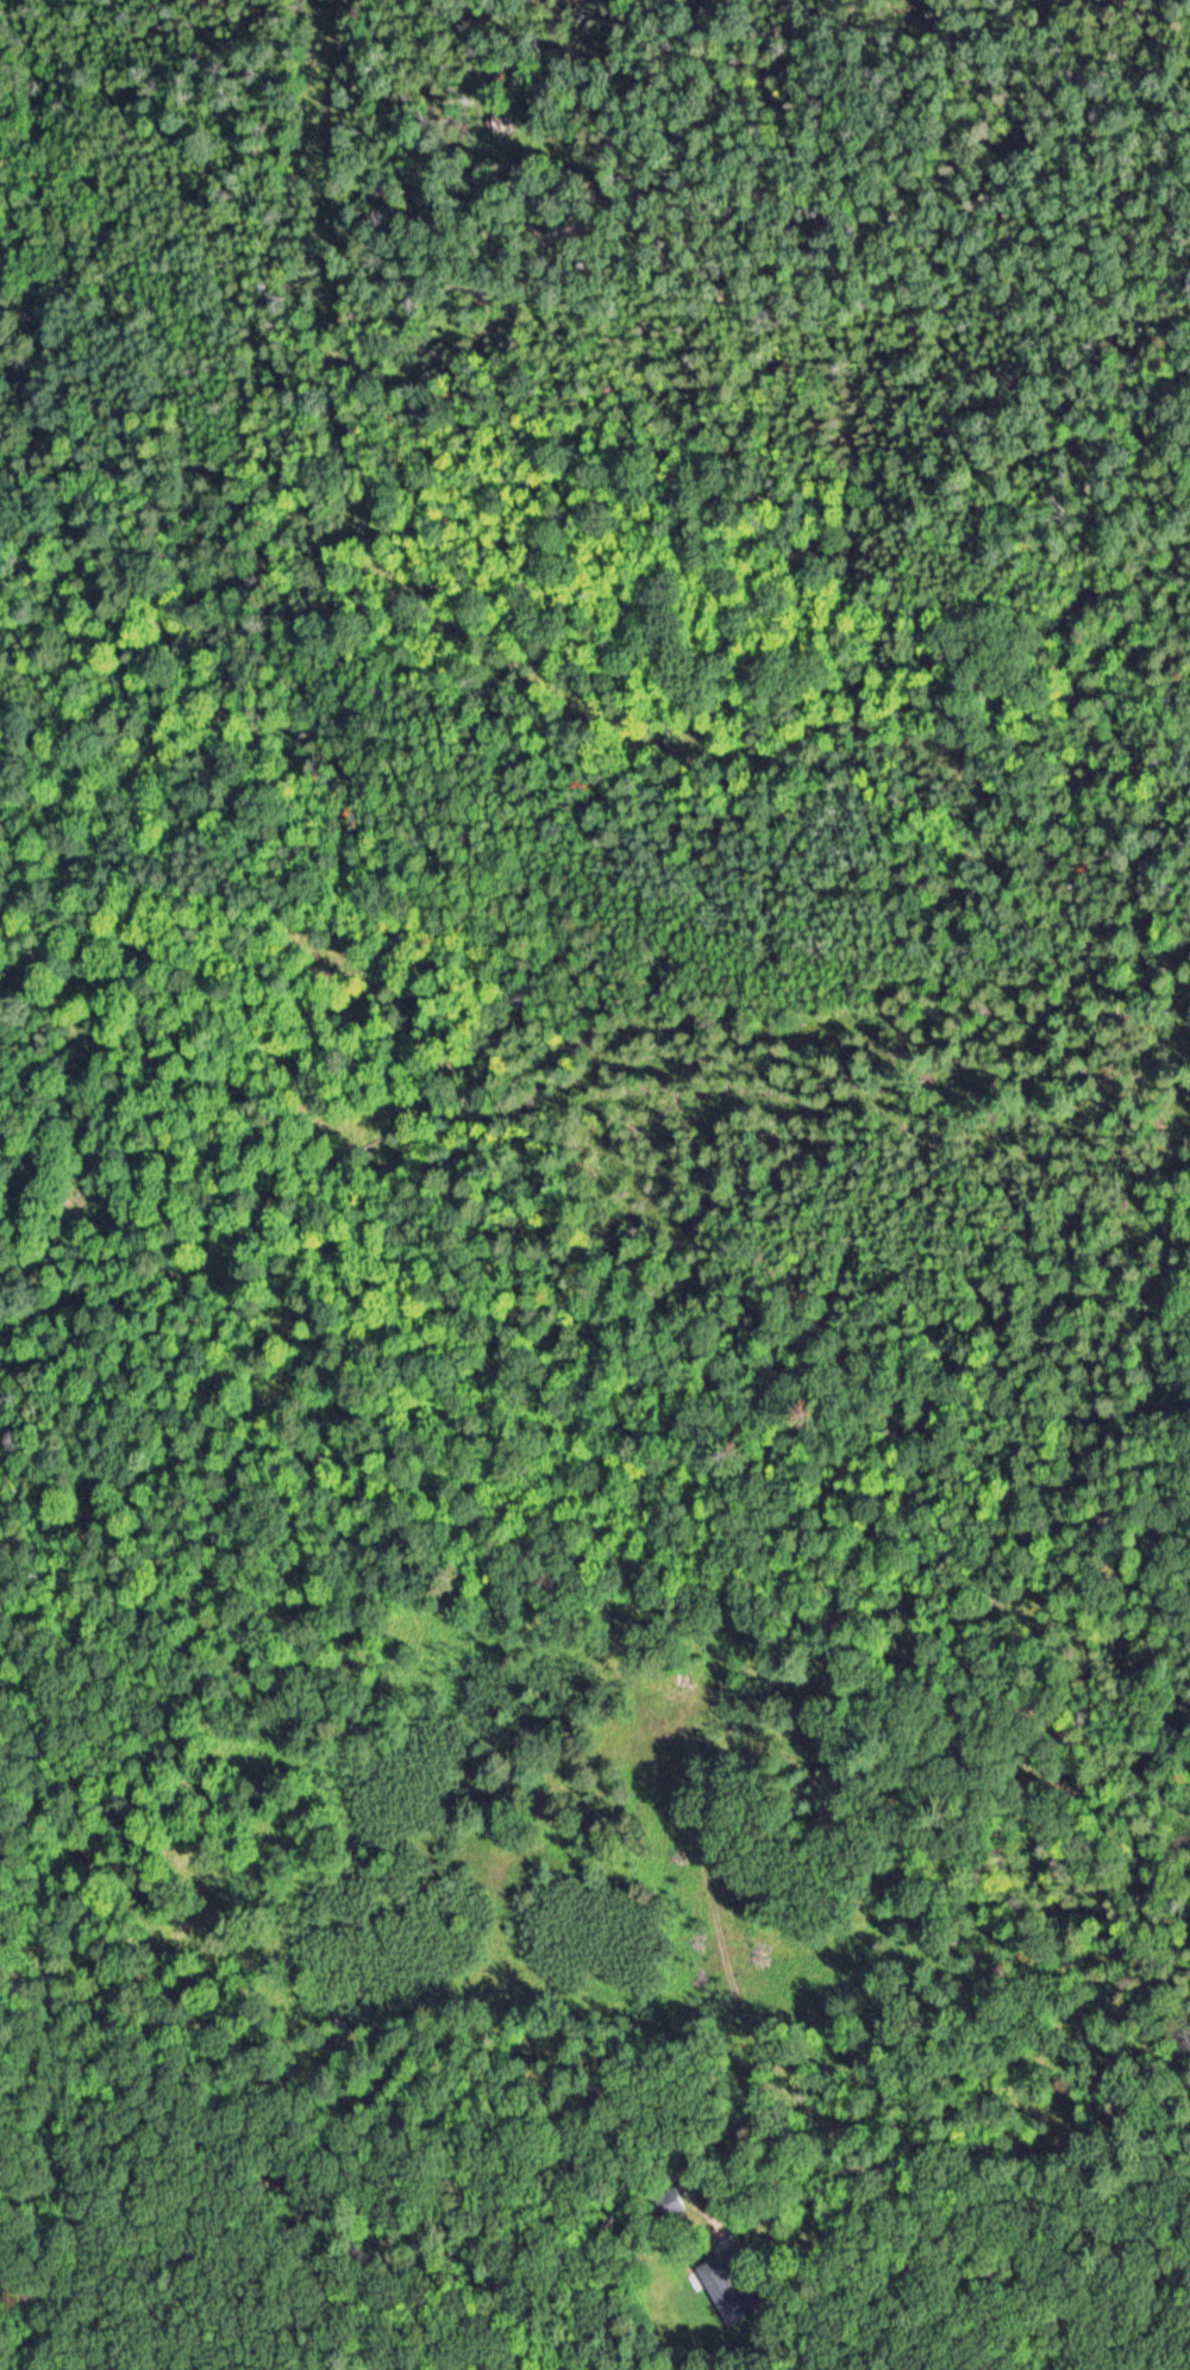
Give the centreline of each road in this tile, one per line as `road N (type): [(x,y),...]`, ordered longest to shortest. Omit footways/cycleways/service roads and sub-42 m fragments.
road 1 (residential): [(977,2369),(779,2122),(665,1926),(674,1830)]

